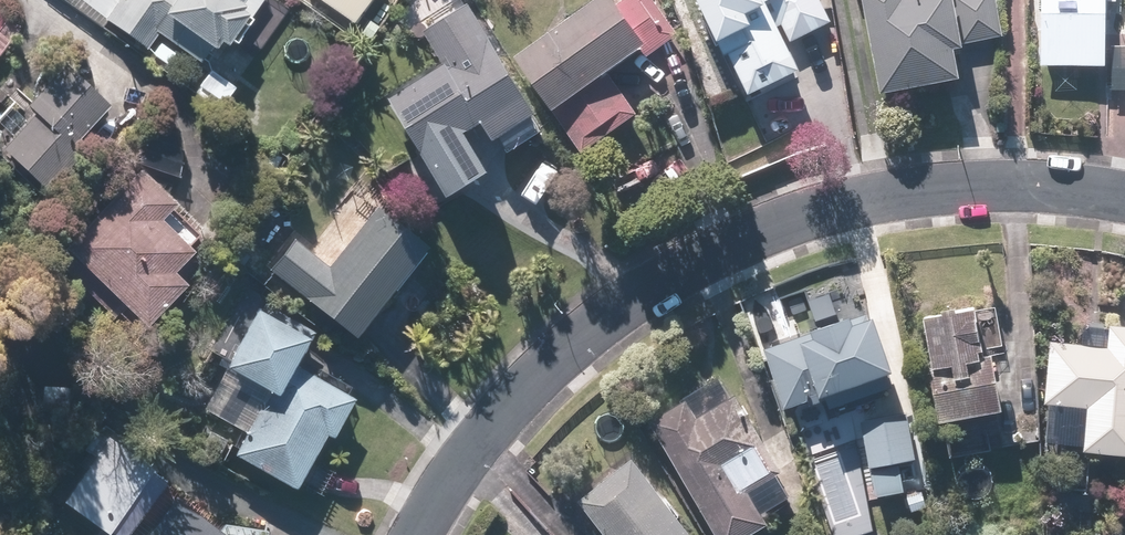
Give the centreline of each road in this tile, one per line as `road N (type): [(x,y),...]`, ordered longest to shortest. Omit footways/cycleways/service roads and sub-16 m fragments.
road 1 (residential): [(420,534),(526,388),(632,303),(769,229),(866,202),(1024,189),(1124,203)]

